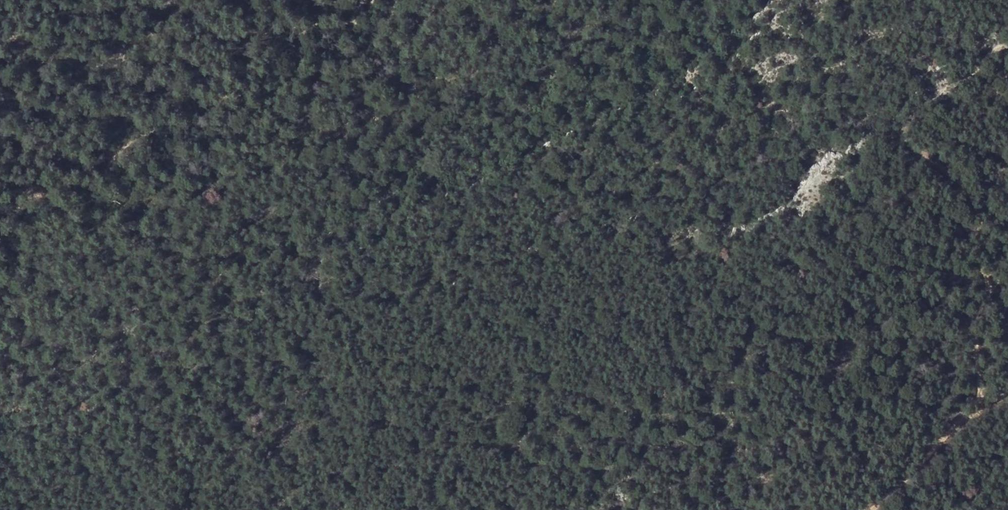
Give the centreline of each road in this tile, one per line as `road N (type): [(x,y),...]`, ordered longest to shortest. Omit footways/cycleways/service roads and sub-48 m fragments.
road 1 (track): [(1007,396),(865,509)]

